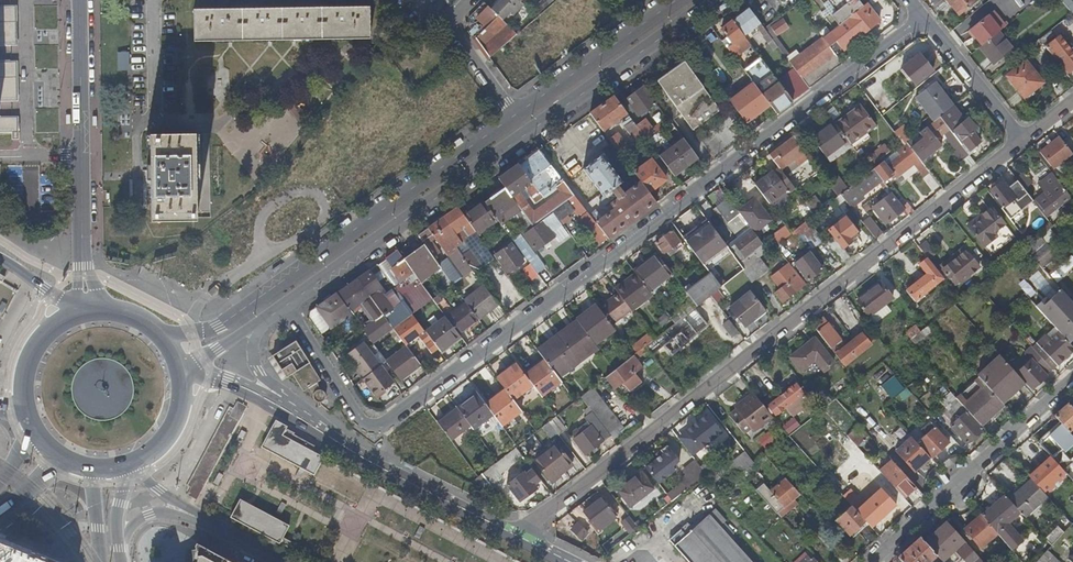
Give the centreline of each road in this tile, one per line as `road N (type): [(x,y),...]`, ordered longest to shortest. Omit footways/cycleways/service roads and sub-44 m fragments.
road 1 (residential): [(924,17),(524,322),(385,422),(368,423)]
road 2 (residential): [(1022,142),(512,540)]
road 3 (motorway): [(466,561),(0,302)]
road 4 (primary): [(288,303),(716,0)]
road 5 (primary): [(515,116),(218,327),(162,336)]
road 6 (motorway): [(0,384),(345,561)]
road 7 (primary): [(512,540),(266,403),(179,366)]
road 8 (residential): [(874,561),(1072,383)]
road 9 (secondary): [(81,0),(83,247)]
road 10 (primary): [(677,0),(515,116)]
road 11 (residential): [(1022,142),(924,17)]
road 12 (residential): [(288,303),(368,423)]
road 13 (residential): [(515,116),(457,38),(453,17),(470,0)]
road 14 (primary): [(79,312),(34,346),(22,388),(26,416)]
road 15 (primary): [(179,366),(288,303)]

